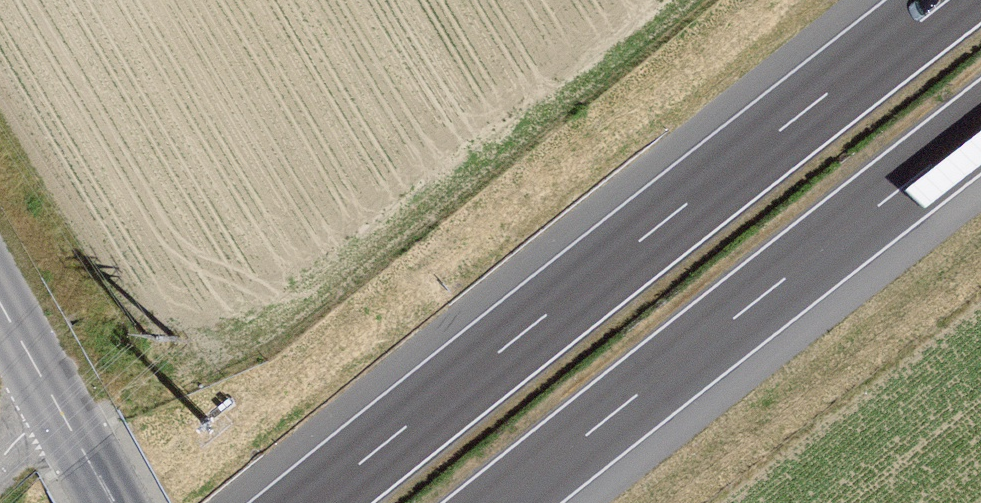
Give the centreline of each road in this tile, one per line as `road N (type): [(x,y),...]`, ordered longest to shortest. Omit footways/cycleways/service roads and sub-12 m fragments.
road 1 (motorway): [(949,0),(312,502)]
road 2 (motorway): [(504,502),(980,128)]
road 3 (tertiary): [(0,304),(113,502)]

